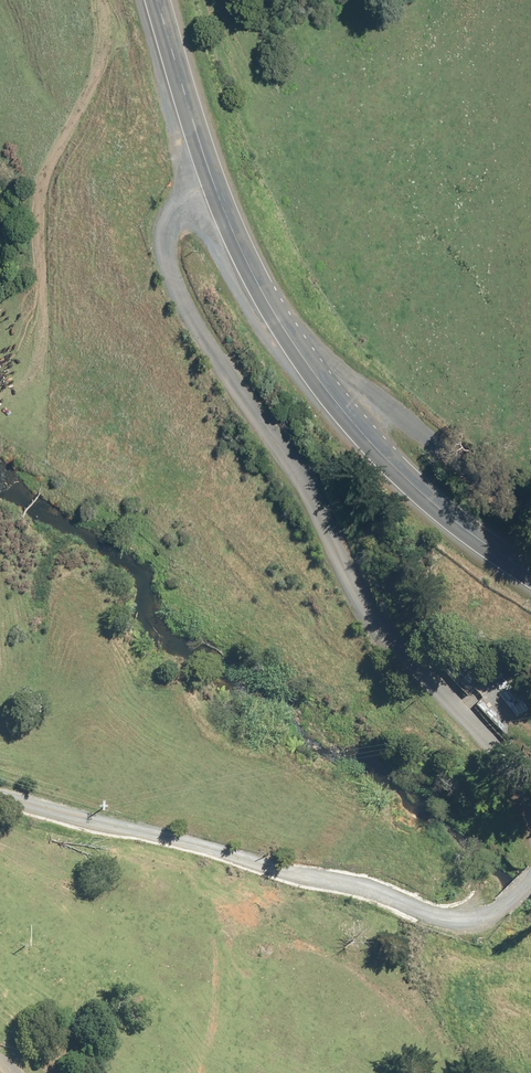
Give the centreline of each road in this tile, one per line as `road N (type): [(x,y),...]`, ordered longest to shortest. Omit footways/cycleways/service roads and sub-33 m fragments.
road 1 (unclassified): [(225,208),(176,270),(224,401),(425,626),(502,729),(530,803)]
road 2 (unclassified): [(530,877),(501,903),(467,909),(389,898),(0,795)]
road 3 (secondary): [(367,429),(266,301),(225,208)]
road 4 (secondary): [(225,208),(161,0)]
road 5 (secondary): [(530,562),(367,429)]
road 6 (residential): [(367,429),(530,514)]

